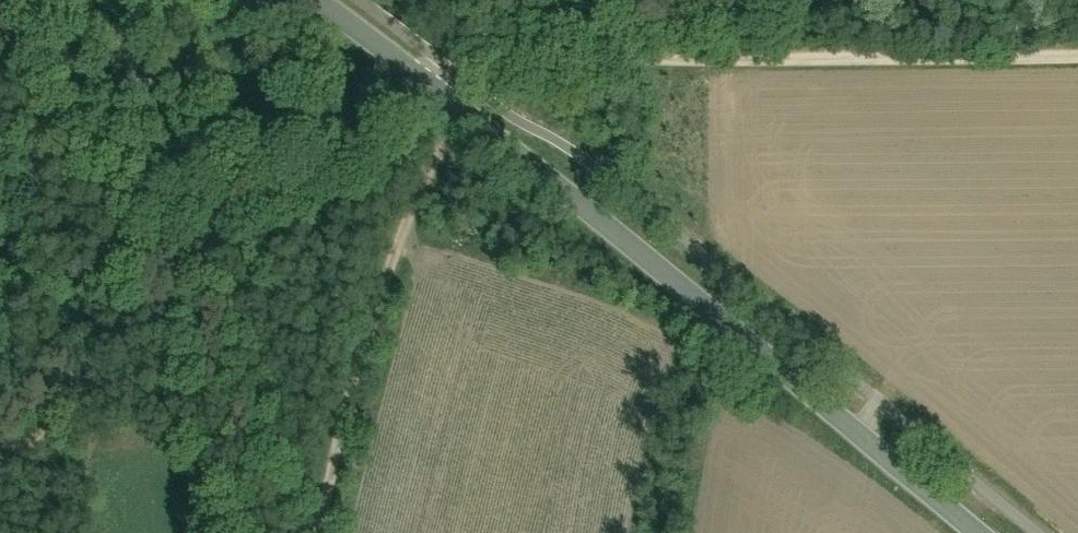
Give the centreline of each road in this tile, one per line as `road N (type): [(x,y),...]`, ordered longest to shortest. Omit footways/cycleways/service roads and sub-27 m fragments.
road 1 (tertiary): [(451,103),(973,532)]
road 2 (track): [(434,88),(477,60),(1077,53)]
road 3 (unclassified): [(451,103),(392,255),(315,532)]
road 4 (tertiary): [(312,0),(451,103)]

